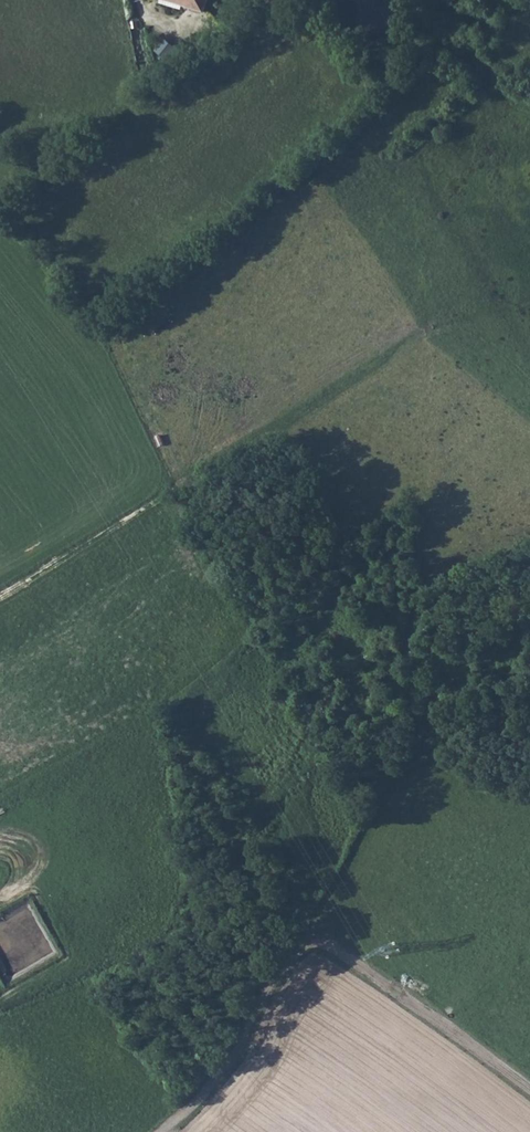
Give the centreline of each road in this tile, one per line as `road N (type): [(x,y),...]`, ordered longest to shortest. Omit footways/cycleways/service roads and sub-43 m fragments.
road 1 (track): [(167,1131),(238,1061),(312,948)]

